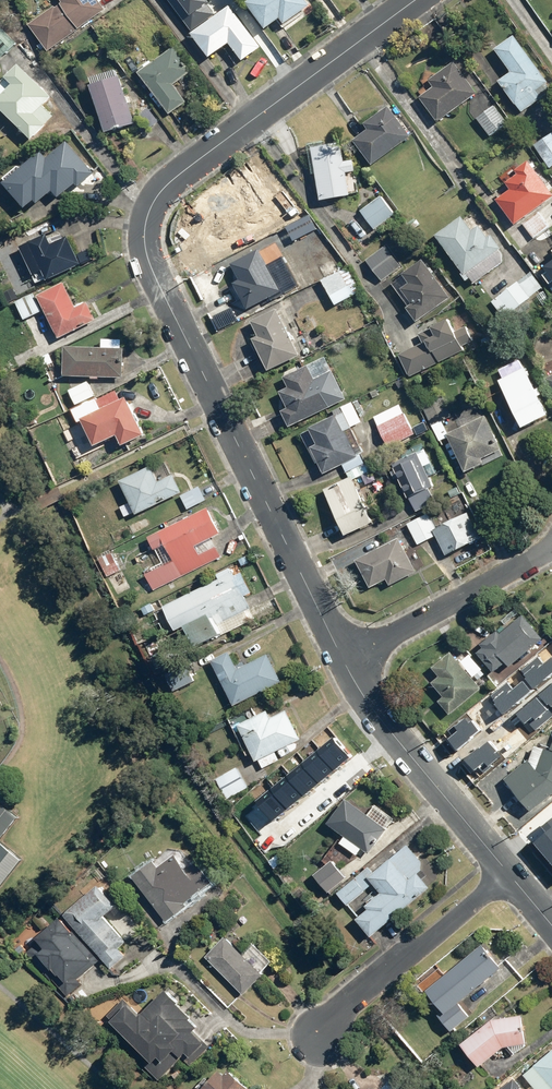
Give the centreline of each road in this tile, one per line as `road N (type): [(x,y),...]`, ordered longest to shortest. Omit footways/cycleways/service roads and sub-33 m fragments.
road 1 (residential): [(147,223),(149,255),(346,662)]
road 2 (residential): [(147,223),(160,194),(198,158),(417,0)]
road 3 (residential): [(346,662),(505,874)]
road 4 (residential): [(319,1034),(505,874)]
road 5 (residential): [(551,544),(346,662)]

